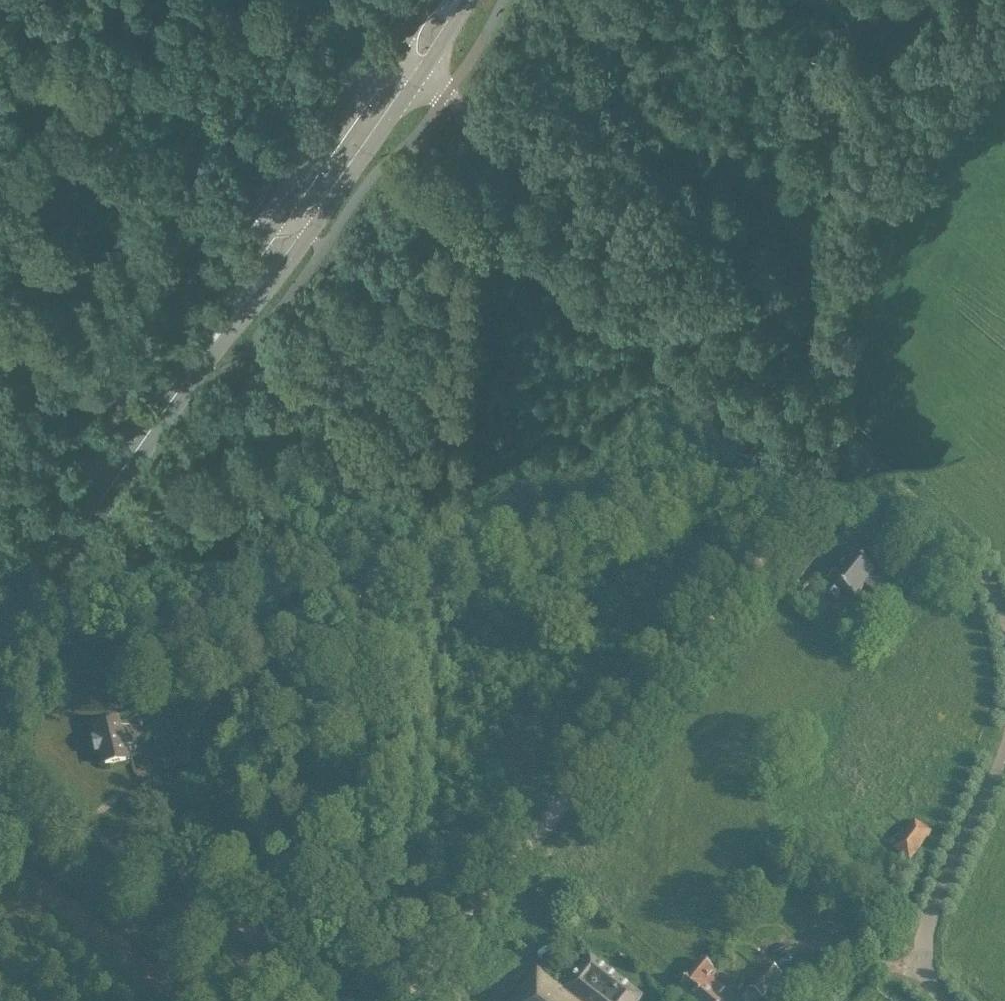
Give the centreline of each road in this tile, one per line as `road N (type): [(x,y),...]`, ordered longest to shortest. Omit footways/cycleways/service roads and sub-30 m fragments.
road 1 (unclassified): [(1004,612),(967,543),(408,68)]
road 2 (track): [(411,1000),(852,445)]
road 3 (primary): [(0,639),(292,230)]
road 4 (unclassified): [(57,0),(260,211),(292,230)]
road 5 (unclassified): [(949,1000),(927,969),(925,932),(1004,746)]
road 6 (primary): [(292,230),(408,68)]

